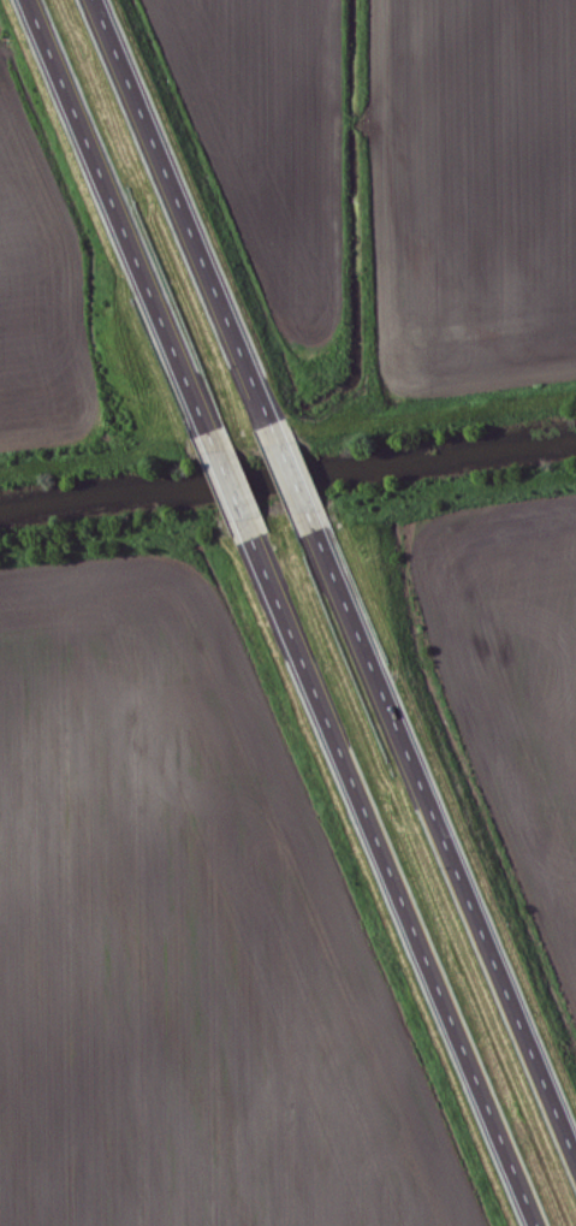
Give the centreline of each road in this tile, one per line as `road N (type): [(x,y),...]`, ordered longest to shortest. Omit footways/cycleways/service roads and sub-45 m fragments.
road 1 (trunk): [(250,534),(538,1225)]
road 2 (trunk): [(575,1143),(316,526)]
road 3 (trunk): [(29,0),(208,431)]
road 4 (trunk): [(271,422),(95,0)]

